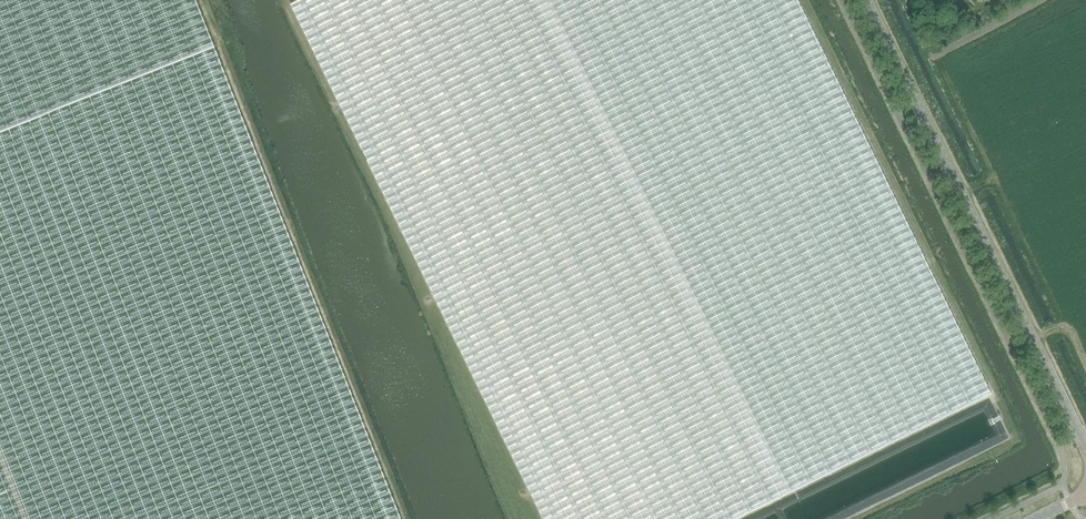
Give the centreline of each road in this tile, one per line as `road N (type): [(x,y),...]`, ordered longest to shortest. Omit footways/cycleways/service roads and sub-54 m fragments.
road 1 (unclassified): [(1085,453),(865,0)]

